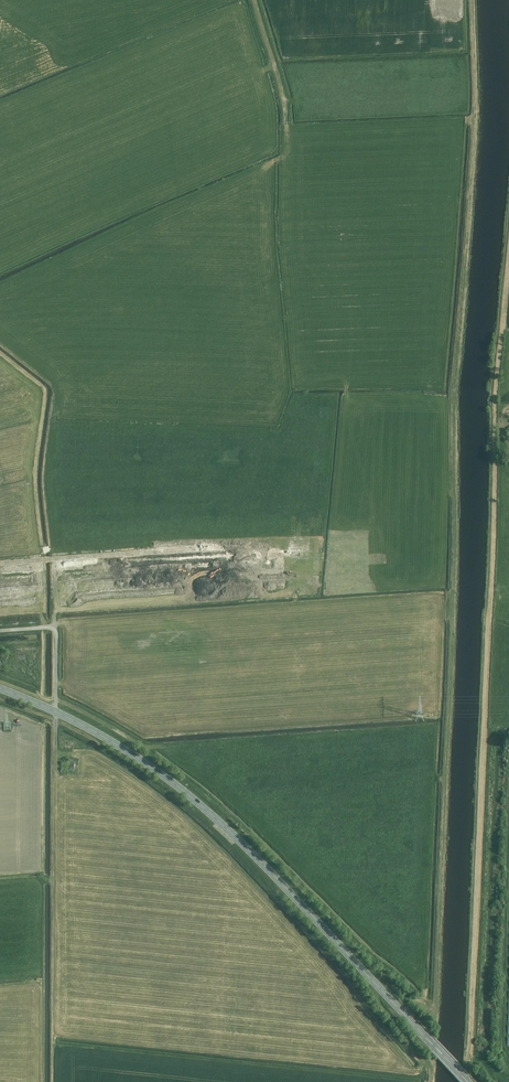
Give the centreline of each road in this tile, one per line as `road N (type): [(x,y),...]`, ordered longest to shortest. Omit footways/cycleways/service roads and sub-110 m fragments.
road 1 (primary): [(468,1081),(201,805),(93,731),(0,688)]
road 2 (track): [(56,712),(53,628),(0,632)]

